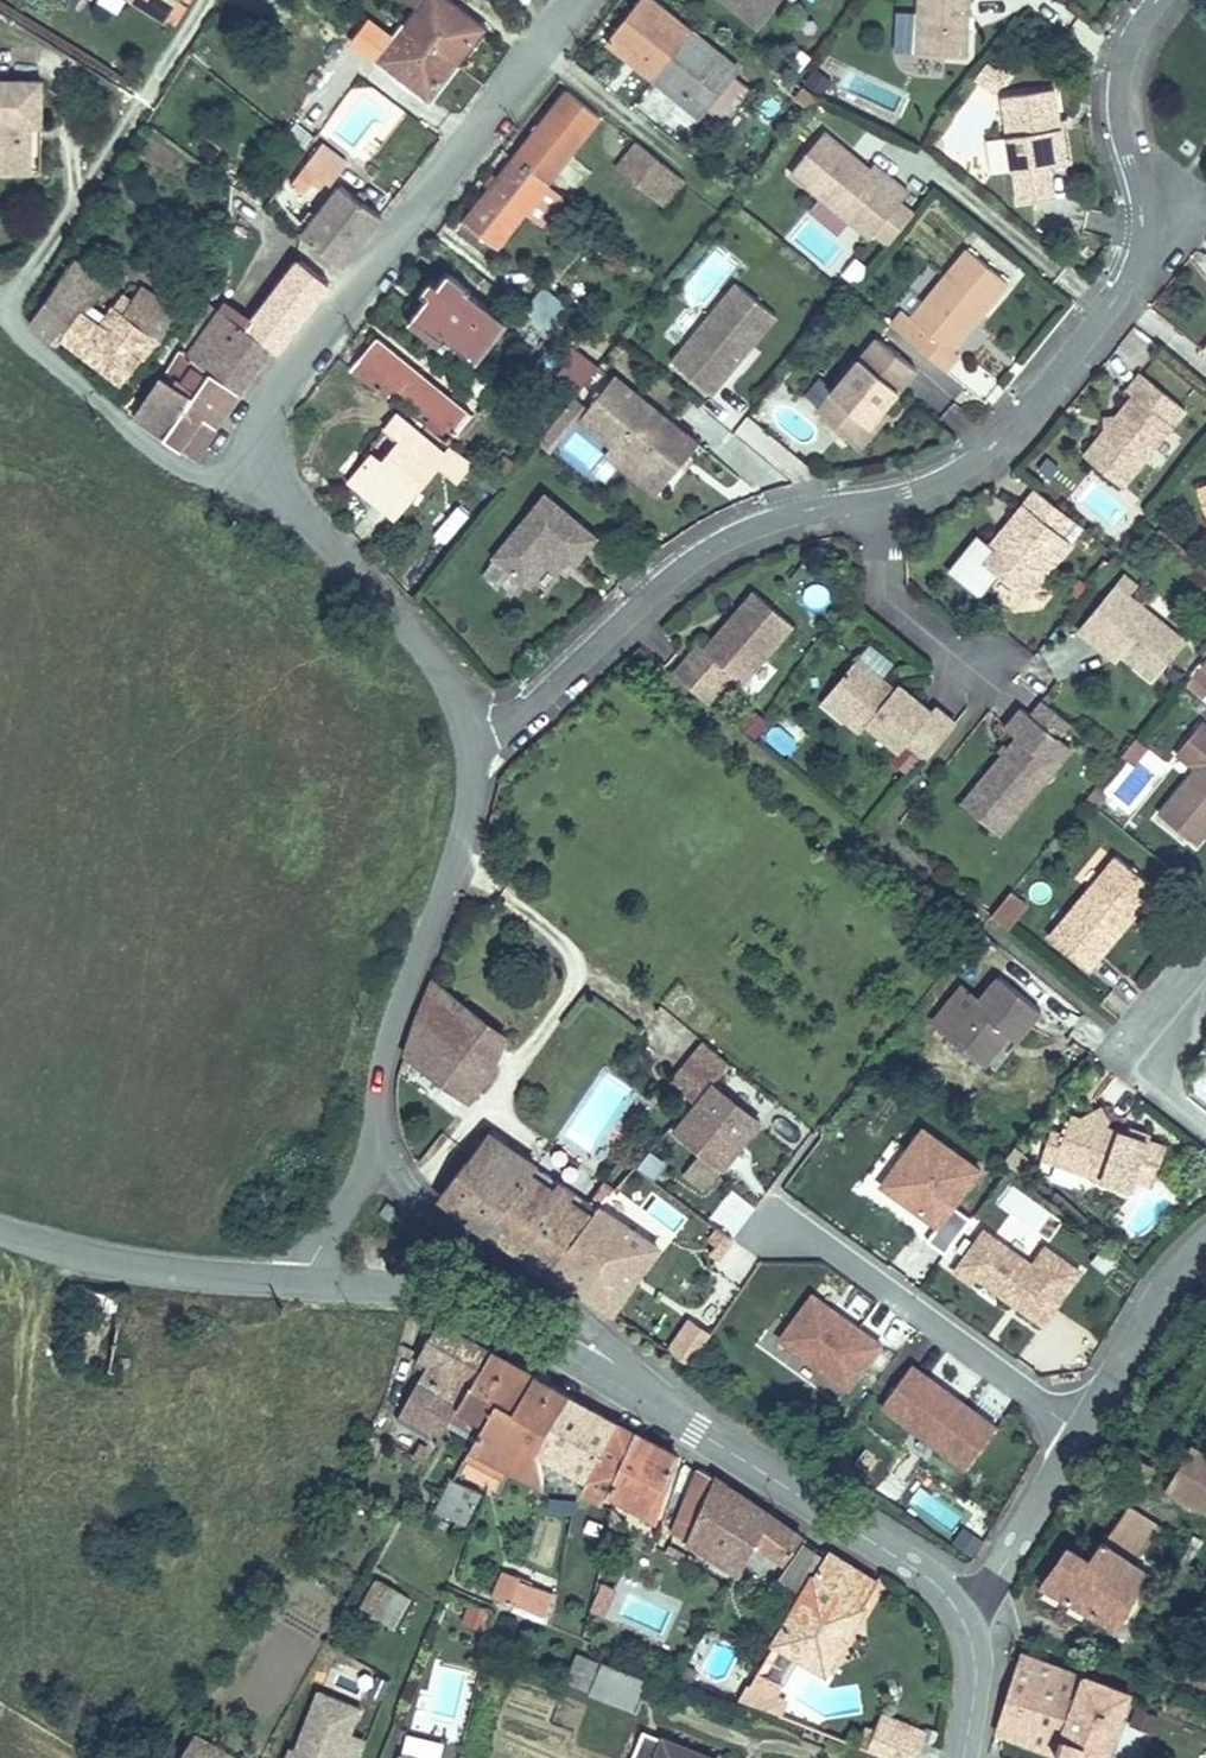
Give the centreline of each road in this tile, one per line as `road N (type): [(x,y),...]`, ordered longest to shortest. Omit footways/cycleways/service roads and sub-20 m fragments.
road 1 (residential): [(307,1284),(463,1303),(550,1344),(910,1567),(940,1589),(960,1618)]
road 2 (residential): [(1158,0),(1121,68),(1119,106),(1141,204),(1142,244),(1129,280),(1006,434),(965,469),(878,501)]
road 3 (residential): [(471,731),(469,815),(386,1053),(377,1149),(311,1261),(307,1284)]
road 4 (residential): [(580,0),(275,390),(261,434),(263,470)]
road 5 (residential): [(878,501),(738,531),(684,565),(531,707),(471,731)]
road 6 (residential): [(0,310),(197,0)]
road 7 (residential): [(1081,1433),(836,1254),(786,1238)]
road 8 (residential): [(263,470),(446,683),(471,731)]
road 9 (residential): [(263,470),(197,477),(151,454),(0,311)]
road 10 (residential): [(0,1236),(138,1267),(307,1284)]
road 11 (residential): [(878,501),(884,585),(997,677)]
road 12 (residential): [(1081,1433),(1148,1308),(1205,1243)]
road 13 (residential): [(960,1618),(980,1604),(1081,1433)]
road 14 (residential): [(1205,956),(1148,1046),(1165,1096),(1205,1130)]
road 15 (track): [(140,1757),(0,1677)]
road 16 (residential): [(960,1618),(973,1646),(977,1690),(964,1757)]

